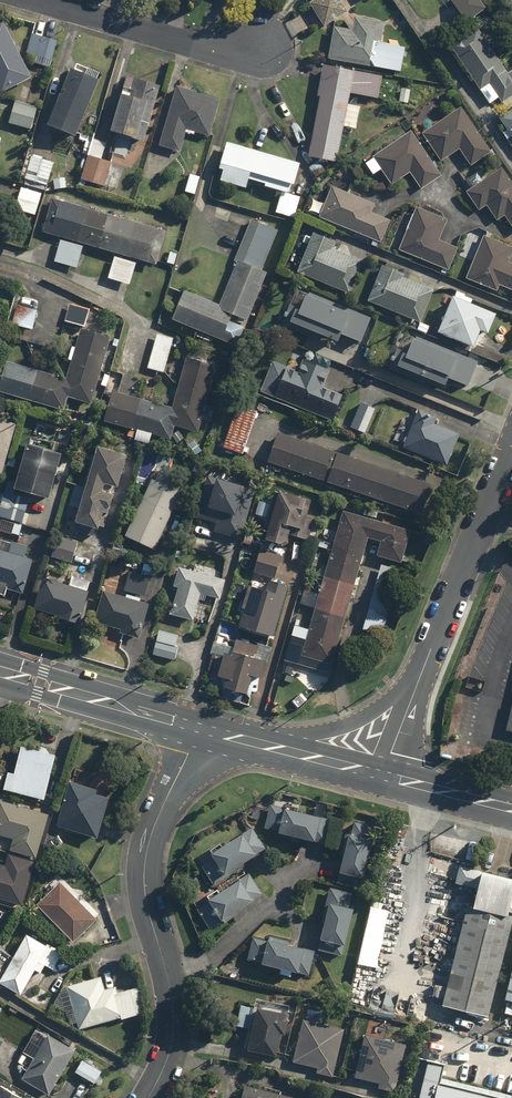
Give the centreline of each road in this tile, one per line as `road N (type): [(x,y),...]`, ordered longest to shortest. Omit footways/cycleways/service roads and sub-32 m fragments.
road 1 (residential): [(201,730),(154,824),(145,862),(176,1028),(147,1097)]
road 2 (residential): [(382,775),(511,456)]
road 3 (residential): [(46,0),(223,51),(264,47)]
road 4 (tertiary): [(382,775),(201,730)]
road 5 (tertiary): [(511,810),(382,775)]

